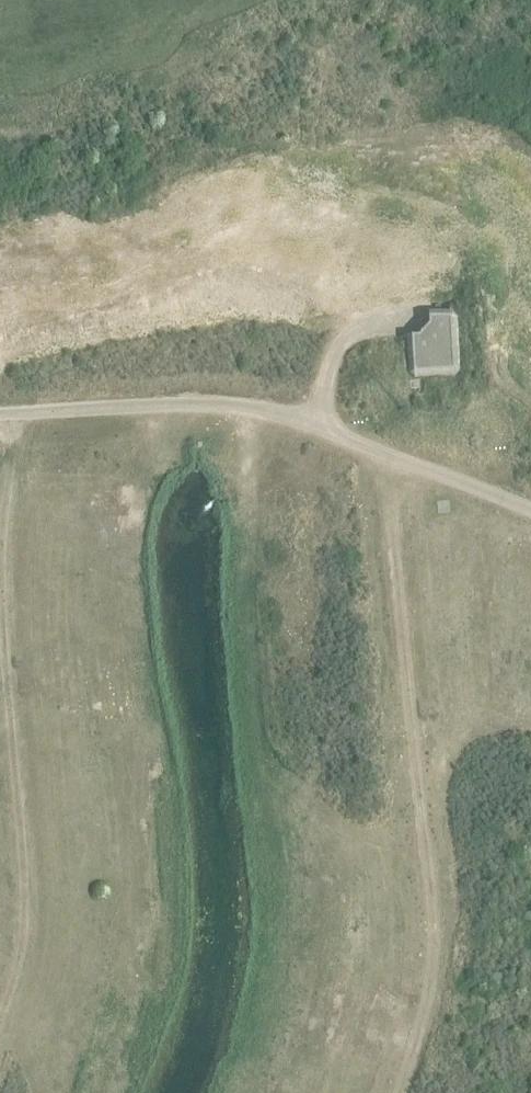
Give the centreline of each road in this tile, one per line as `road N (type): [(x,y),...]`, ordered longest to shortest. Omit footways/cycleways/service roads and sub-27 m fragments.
road 1 (track): [(399,1092),(433,984),(435,946),(393,566),(392,456)]
road 2 (track): [(0,1023),(21,962),(25,892),(1,625),(1,516),(13,416)]
road 3 (unclassified): [(530,512),(265,411),(192,406),(0,416)]

